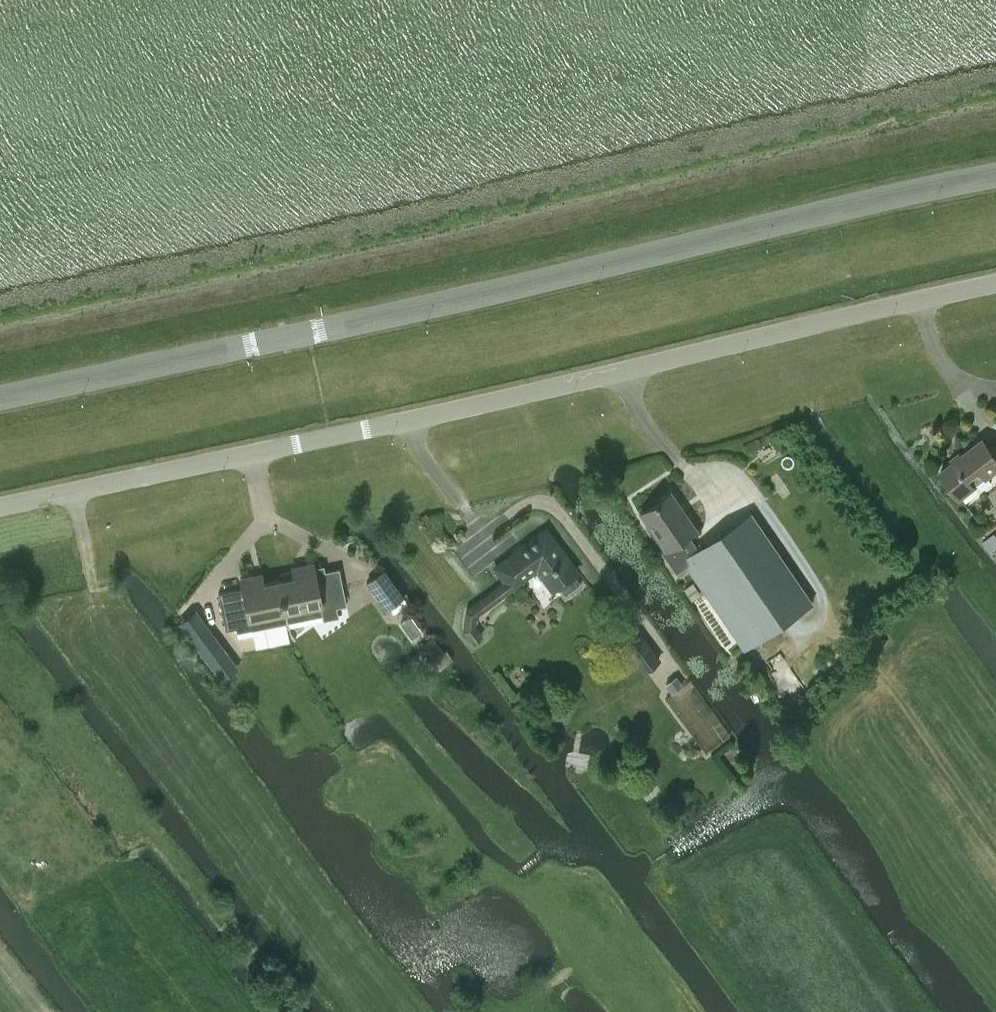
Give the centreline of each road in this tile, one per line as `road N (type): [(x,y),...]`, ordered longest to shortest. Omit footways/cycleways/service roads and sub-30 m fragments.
road 1 (unclassified): [(0,509),(995,284)]
road 2 (secondary): [(0,399),(995,176)]
road 3 (track): [(995,837),(854,643)]

